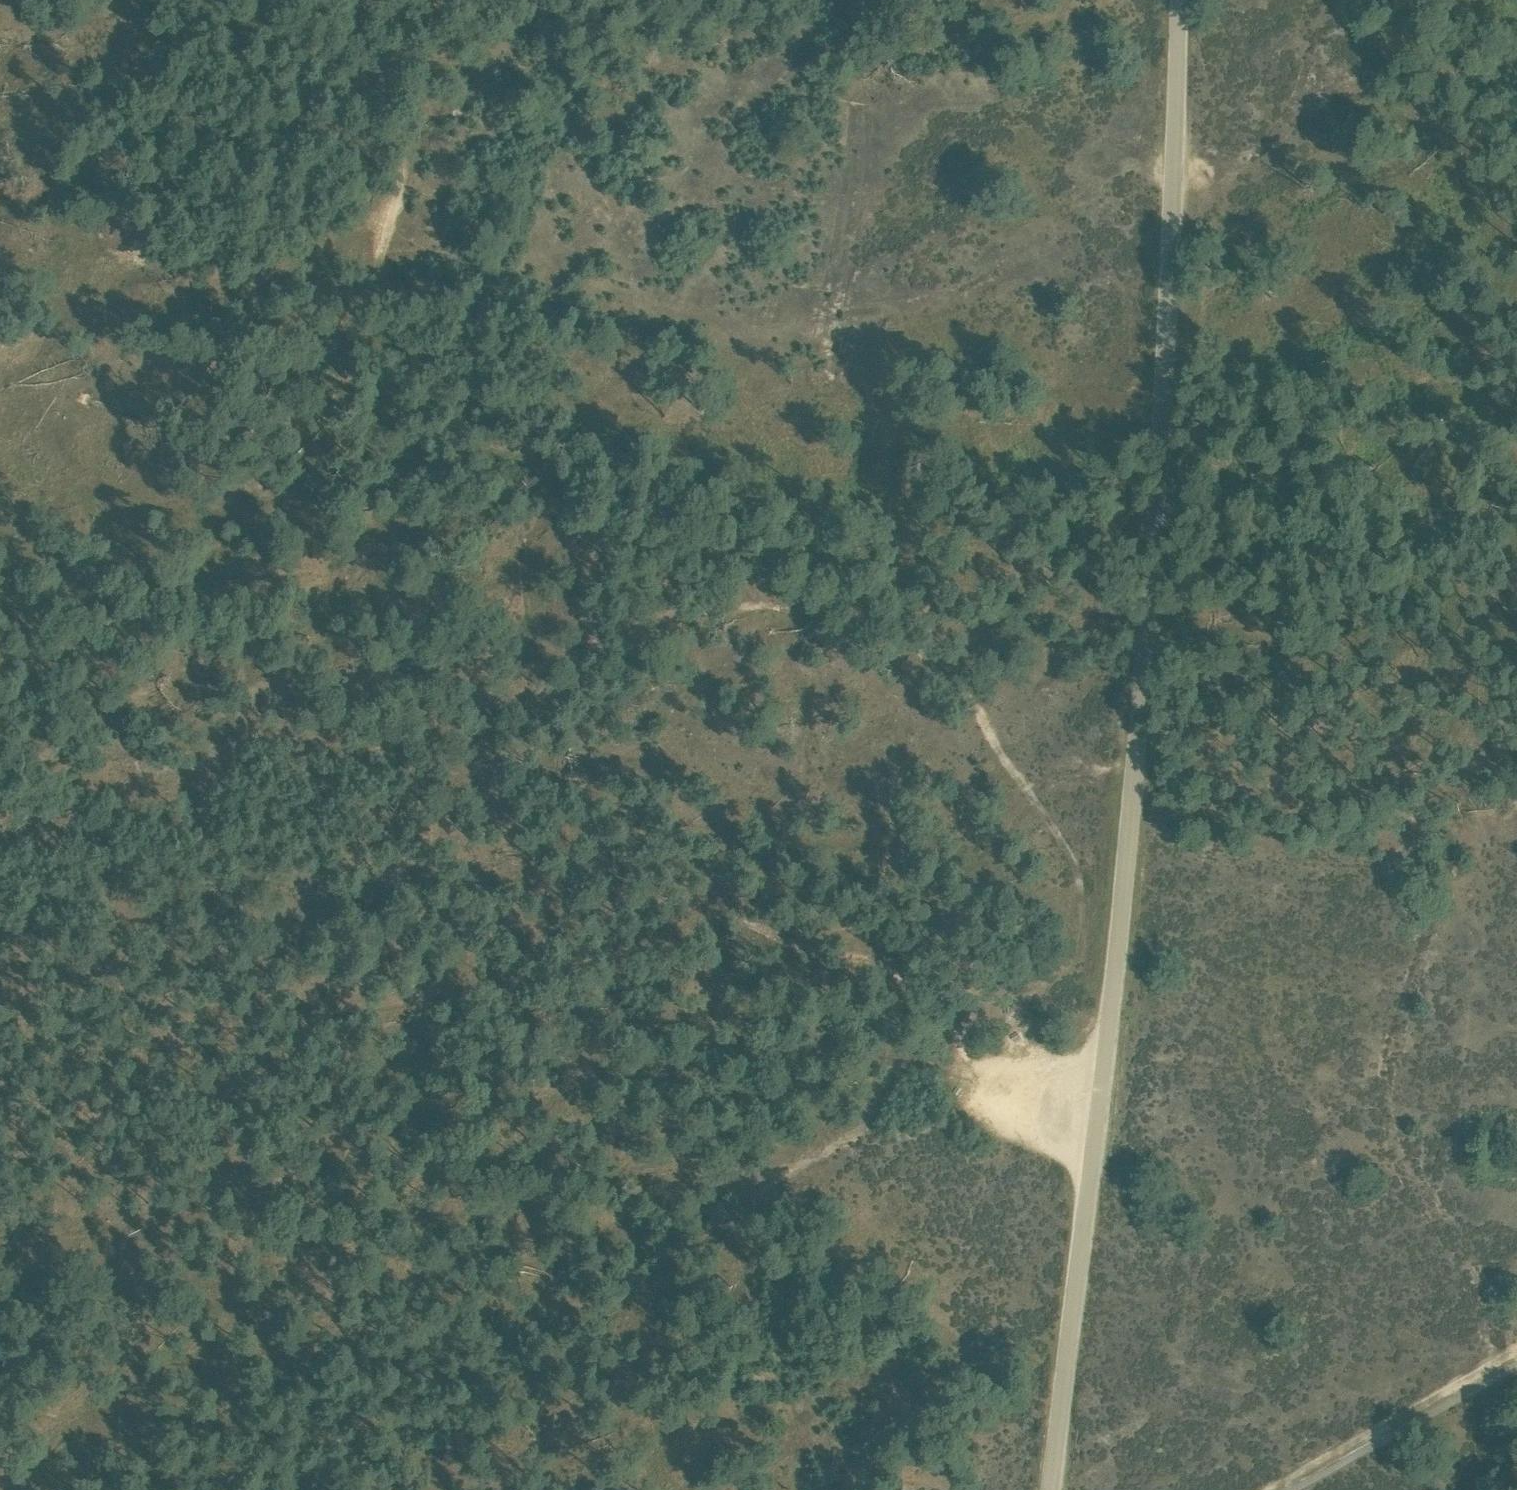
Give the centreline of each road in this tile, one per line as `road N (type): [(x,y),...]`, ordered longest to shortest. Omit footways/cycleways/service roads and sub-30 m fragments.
road 1 (unclassified): [(1049,1489),(1126,877),(1177,0)]
road 2 (track): [(1516,1344),(1253,1489)]

